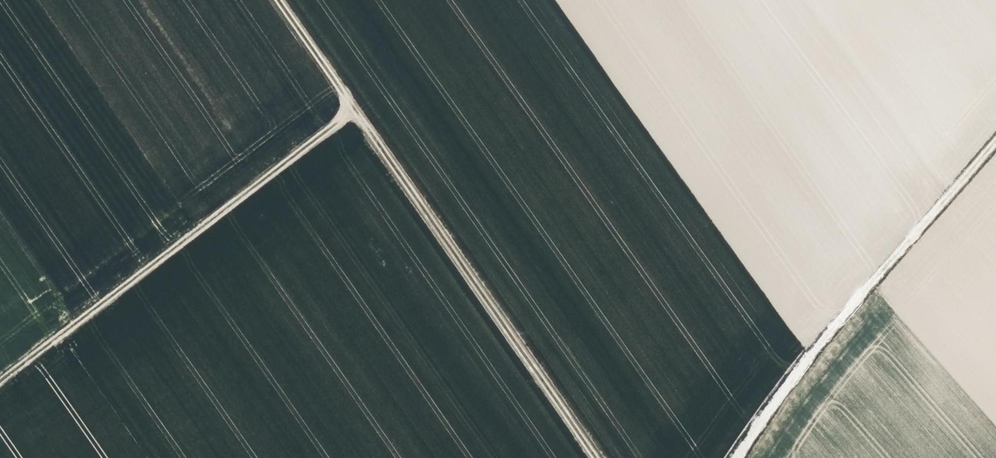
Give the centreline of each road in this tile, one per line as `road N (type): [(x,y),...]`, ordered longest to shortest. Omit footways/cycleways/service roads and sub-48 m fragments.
road 1 (track): [(0,380),(354,108),(280,0)]
road 2 (track): [(597,457),(354,108)]
road 3 (track): [(736,457),(863,293),(995,143)]

